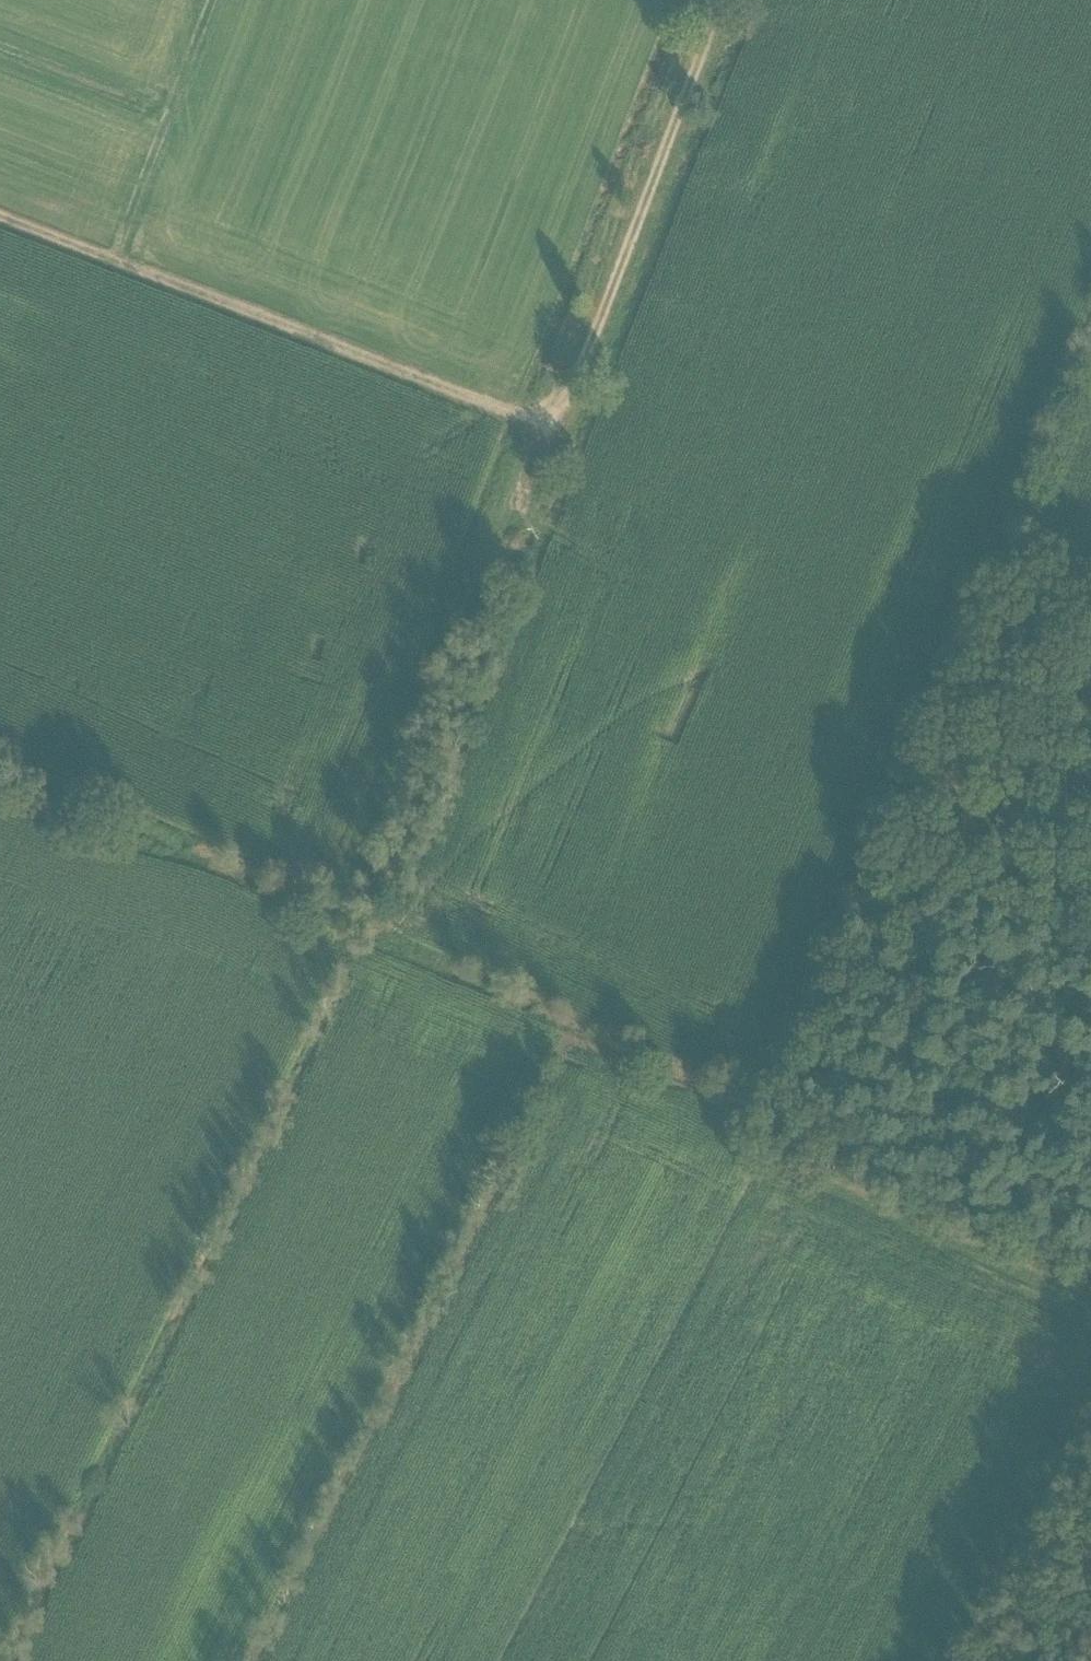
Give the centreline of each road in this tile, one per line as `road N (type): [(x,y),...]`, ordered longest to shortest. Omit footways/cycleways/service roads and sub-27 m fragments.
road 1 (track): [(113,261),(214,0)]
road 2 (track): [(113,261),(0,218)]

